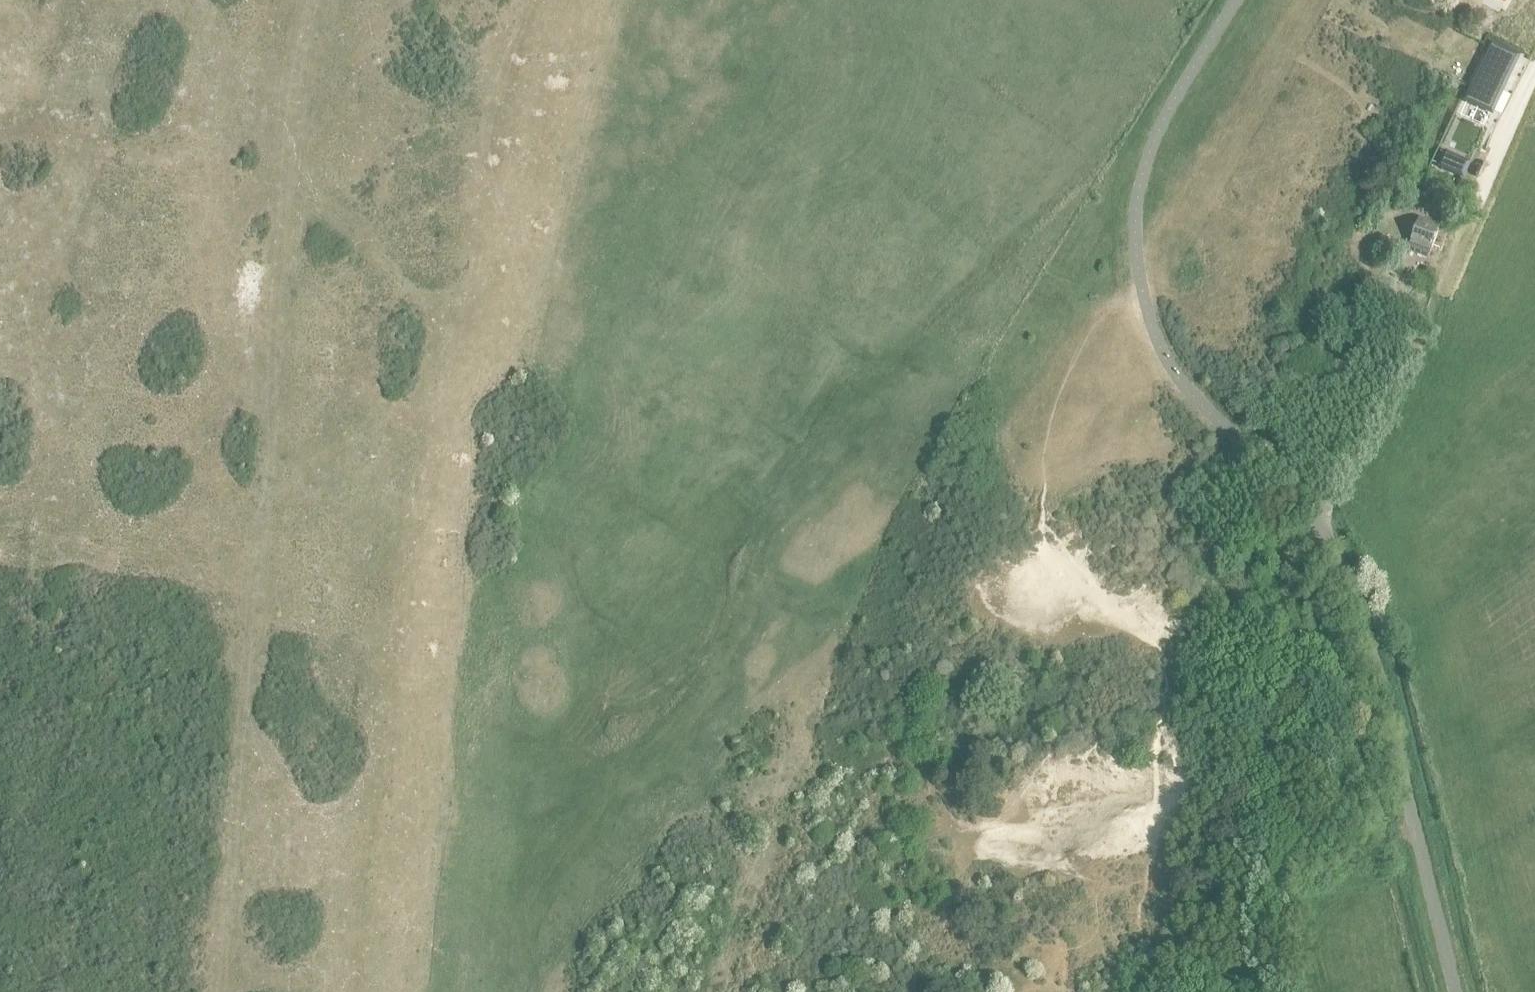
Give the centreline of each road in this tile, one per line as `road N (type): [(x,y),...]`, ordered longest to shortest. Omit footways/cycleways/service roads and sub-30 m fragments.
road 1 (unclassified): [(1456,991),(1376,658),(1319,523)]
road 2 (track): [(1319,523),(1442,295)]

